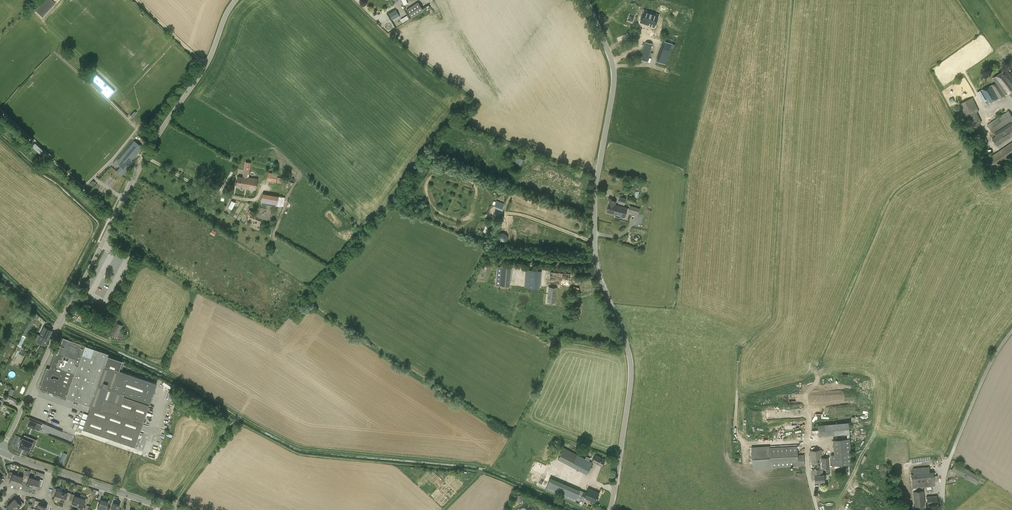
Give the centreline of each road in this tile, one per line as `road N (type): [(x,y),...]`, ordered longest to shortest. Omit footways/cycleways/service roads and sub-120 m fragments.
road 1 (unclassified): [(610,509),(631,369),(596,272),(596,185),(614,85),(586,0)]
road 2 (unclassified): [(2,452),(142,161),(205,66),(236,0)]
road 3 (unclassified): [(941,509),(947,462),(1011,328)]

